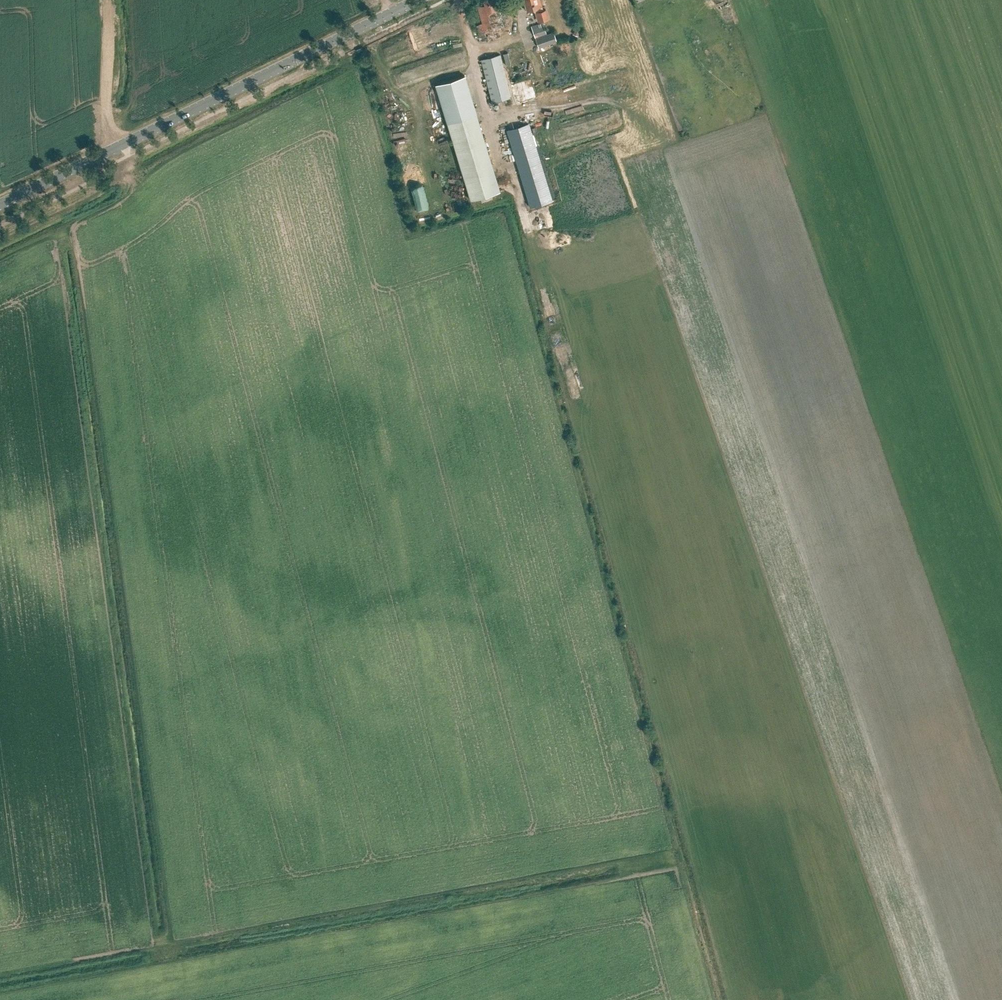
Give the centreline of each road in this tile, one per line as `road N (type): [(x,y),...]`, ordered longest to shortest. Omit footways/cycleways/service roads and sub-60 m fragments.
road 1 (tertiary): [(0,205),(417,0)]

